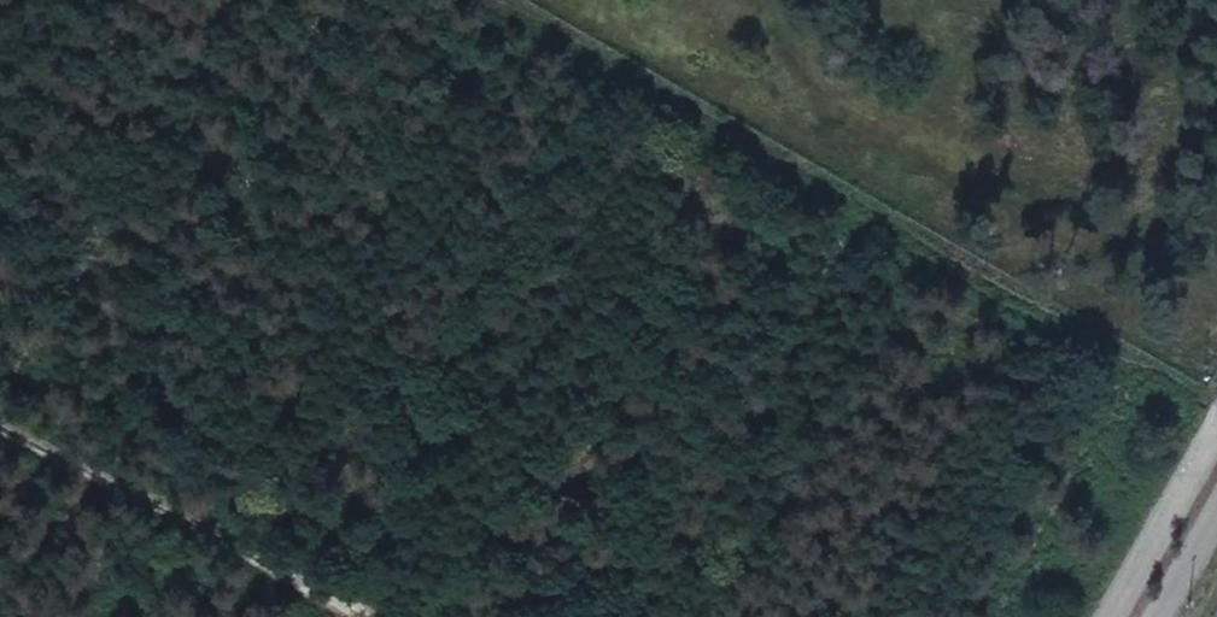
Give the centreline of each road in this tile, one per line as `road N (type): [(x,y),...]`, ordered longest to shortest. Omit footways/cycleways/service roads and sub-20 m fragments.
road 1 (track): [(0,420),(391,616)]
road 2 (unclassified): [(1216,430),(1110,616)]
road 3 (unclassified): [(1156,616),(1216,511)]

